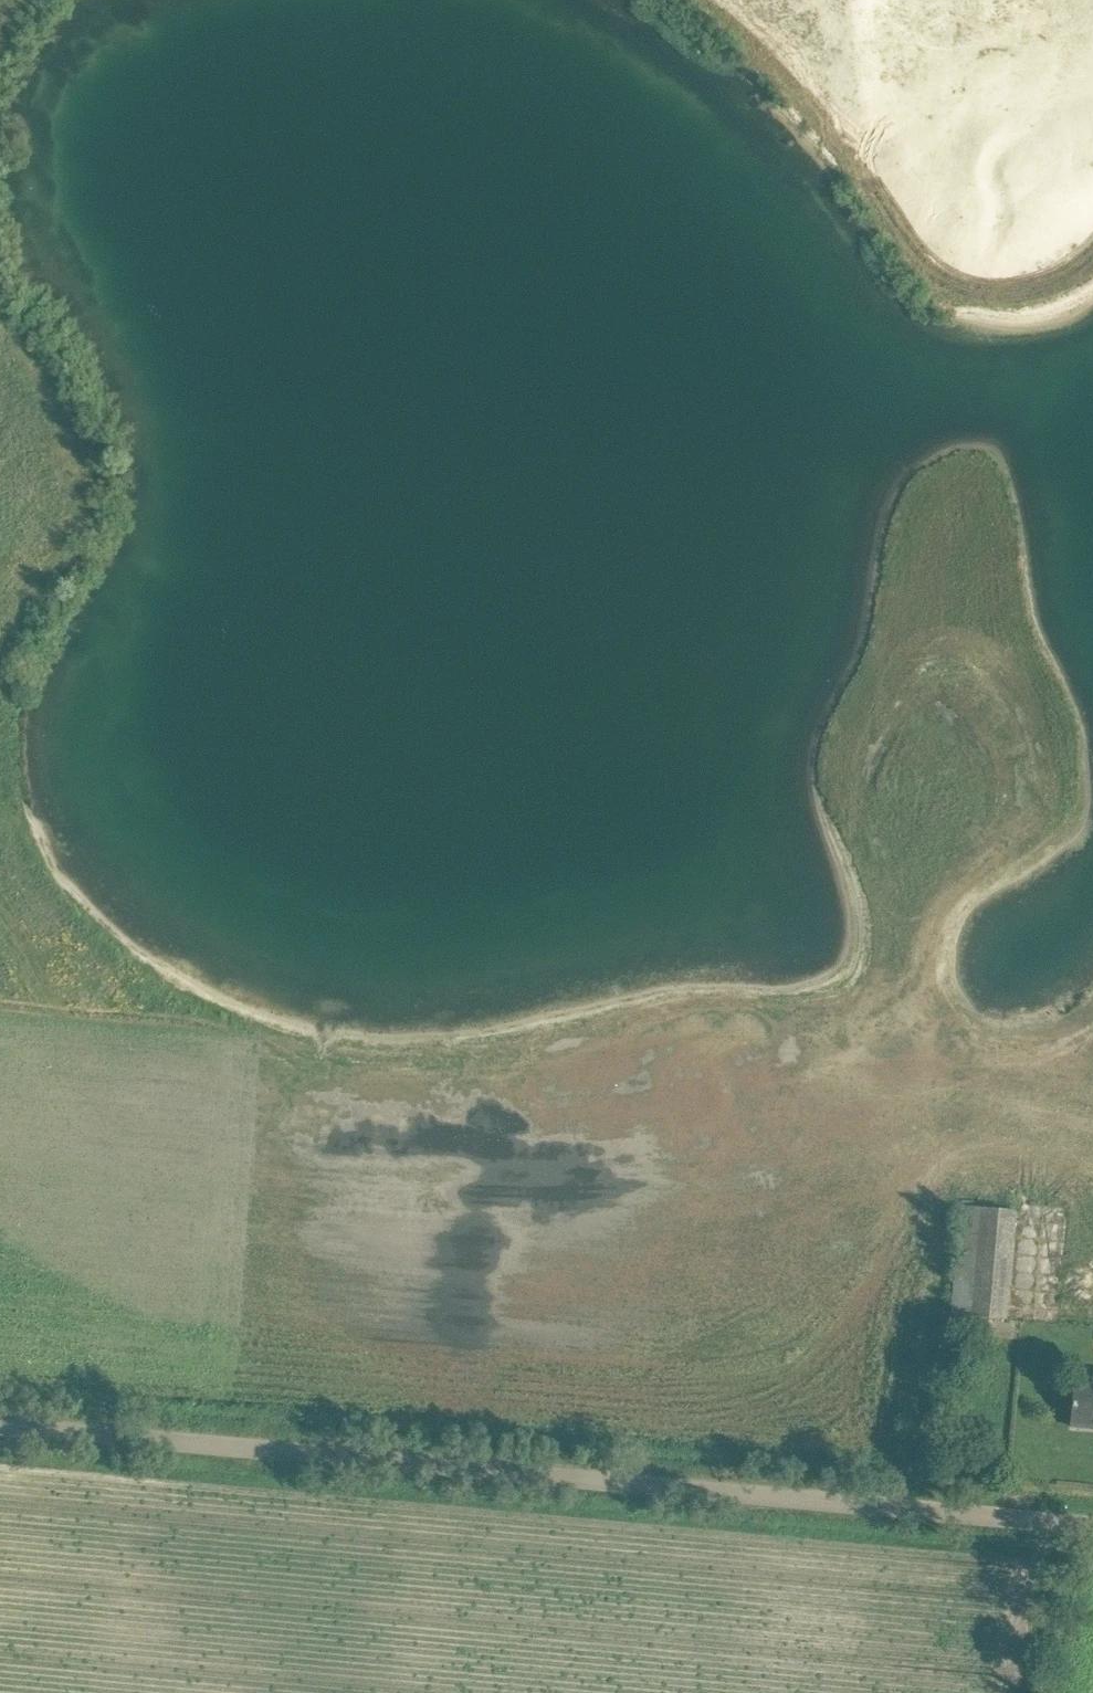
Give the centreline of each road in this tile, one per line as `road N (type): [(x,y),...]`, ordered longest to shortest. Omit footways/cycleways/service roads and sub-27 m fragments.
road 1 (unclassified): [(1092,1524),(0,1425)]

